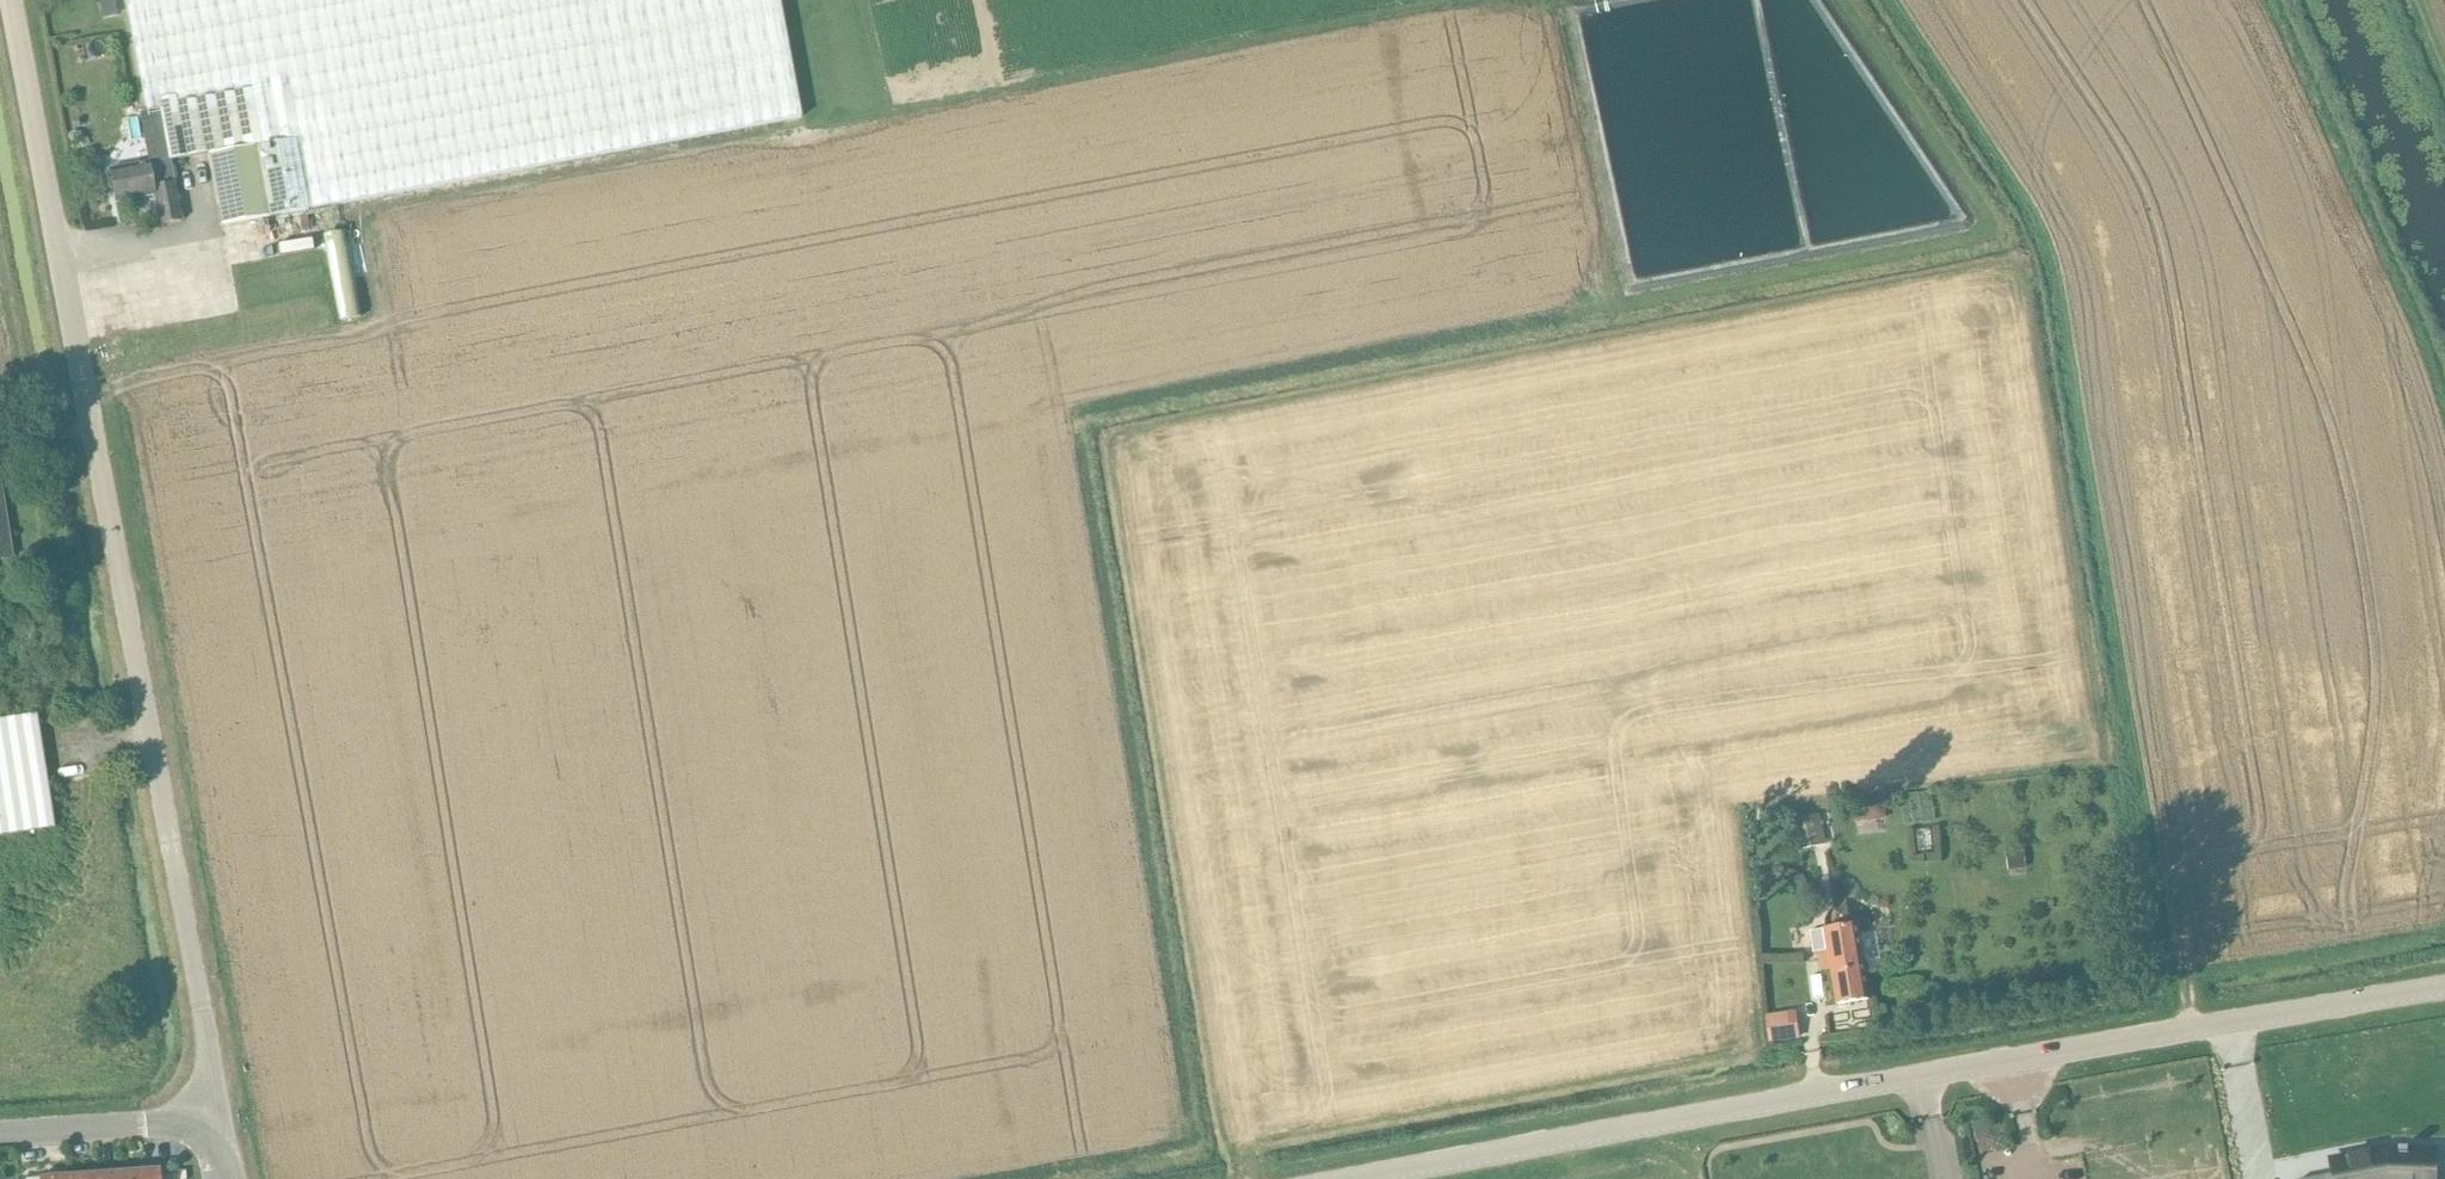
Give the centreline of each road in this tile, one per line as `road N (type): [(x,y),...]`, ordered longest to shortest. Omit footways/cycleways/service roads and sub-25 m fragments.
road 1 (unclassified): [(209,1138),(209,1055),(10,0)]
road 2 (unclassified): [(1356,1178),(2444,986)]
road 3 (unclassified): [(0,1134),(164,1126),(209,1138)]

